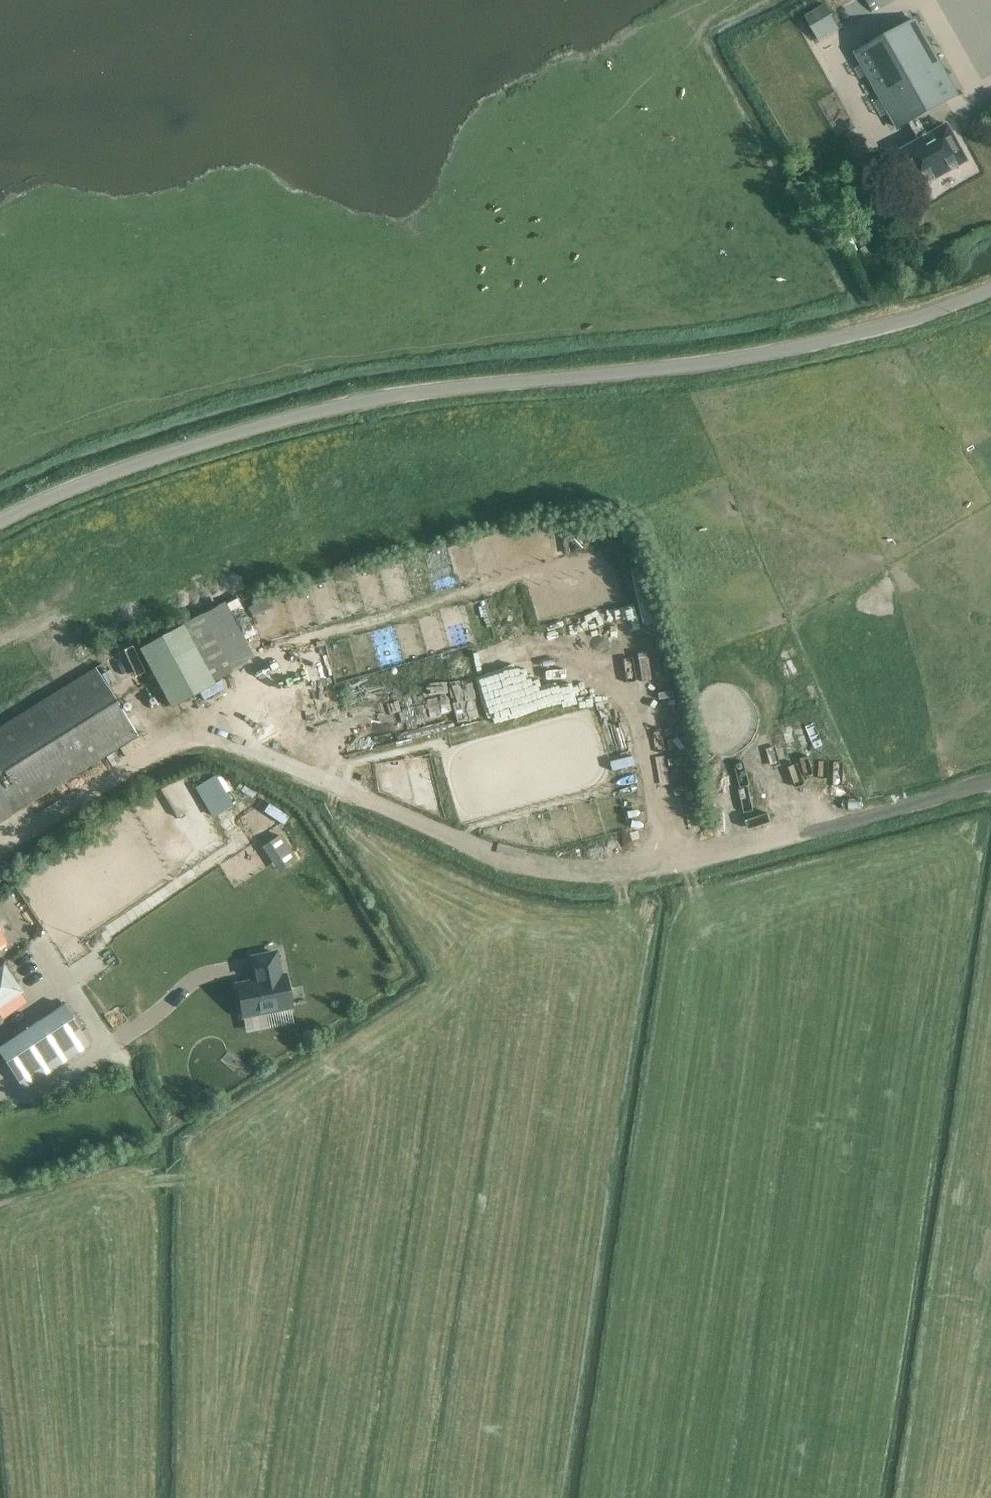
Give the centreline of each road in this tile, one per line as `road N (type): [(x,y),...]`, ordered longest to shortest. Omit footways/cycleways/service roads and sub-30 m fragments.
road 1 (track): [(990,782),(750,849),(587,873),(518,863),(238,744),(193,737),(0,846)]
road 2 (unclassified): [(0,522),(115,473),(328,409),(764,354),(886,326),(990,290)]

